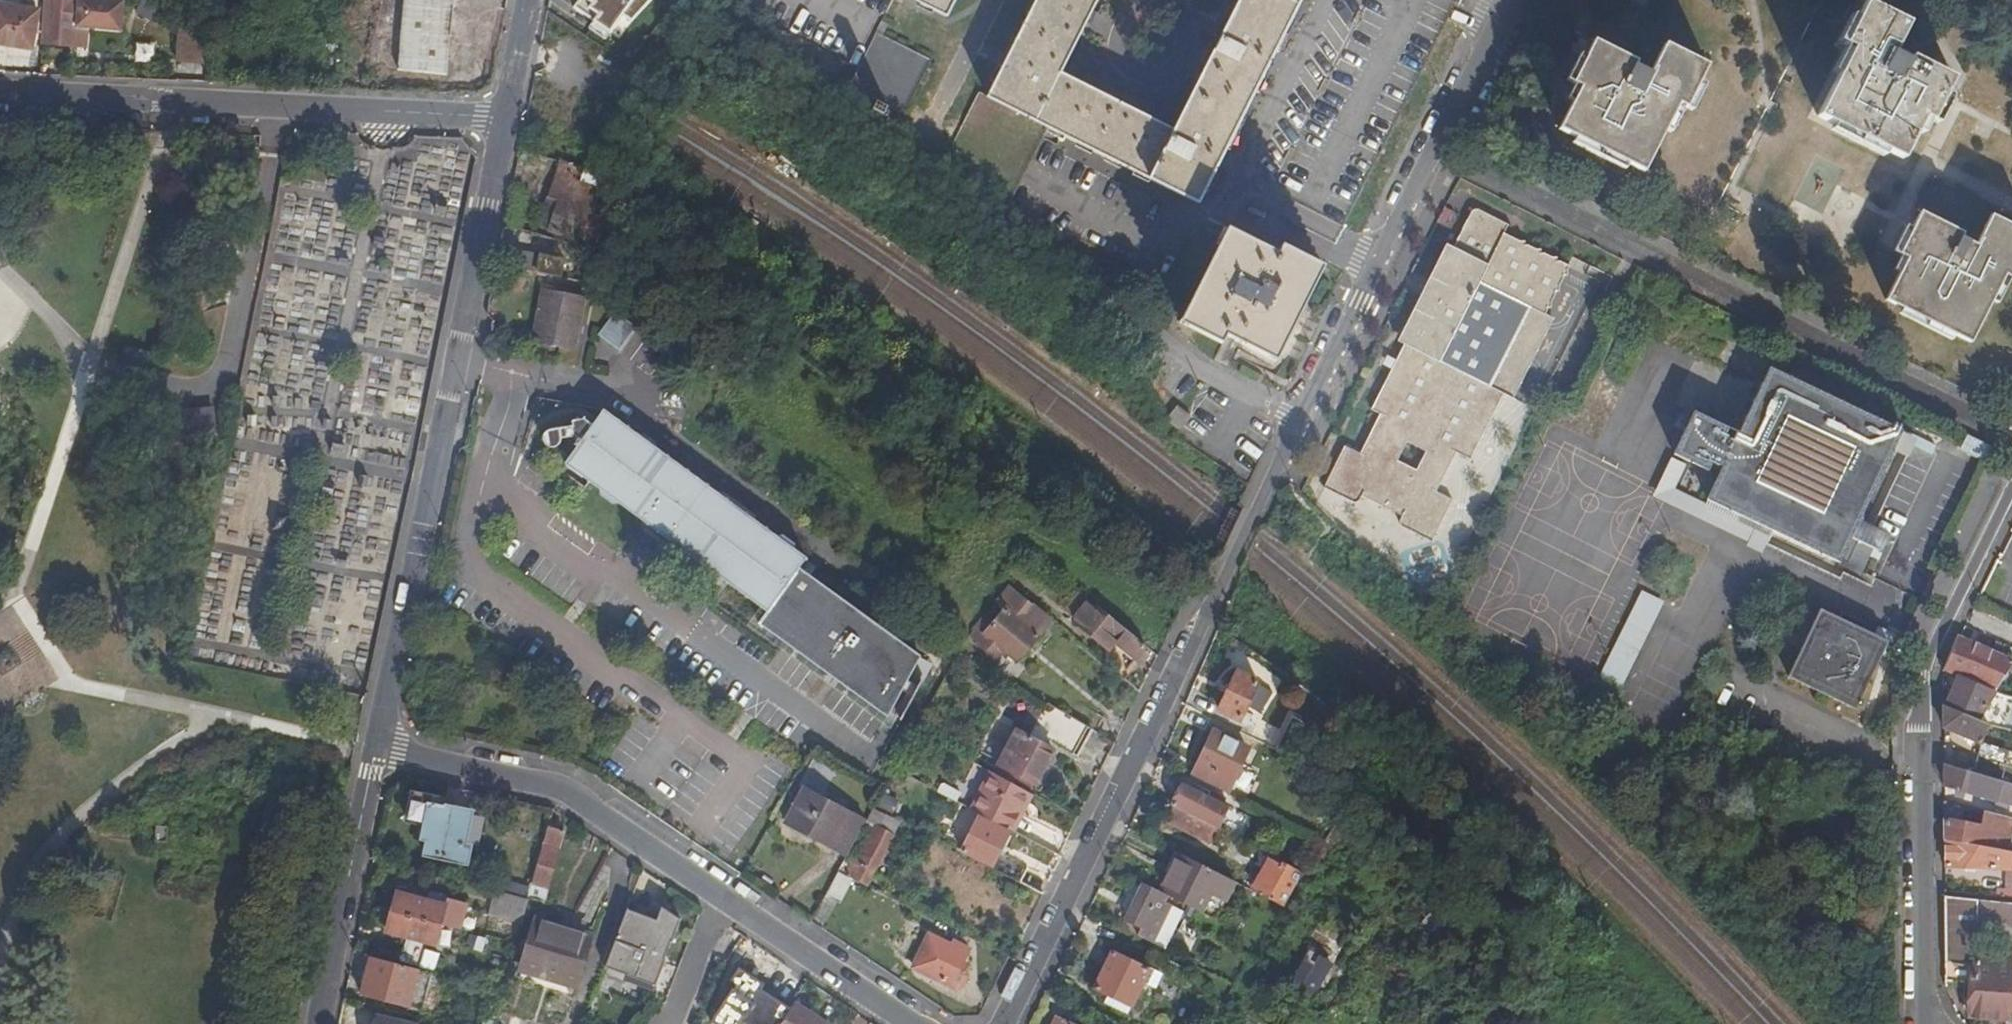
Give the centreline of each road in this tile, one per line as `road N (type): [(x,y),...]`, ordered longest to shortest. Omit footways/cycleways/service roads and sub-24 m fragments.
road 1 (residential): [(1004,1023),(1511,0)]
road 2 (residential): [(507,119),(376,748)]
road 3 (residential): [(910,1023),(558,785),(376,748)]
road 4 (unclassified): [(2011,477),(1923,669),(1924,1020)]
road 5 (residential): [(0,91),(507,119)]
road 6 (residential): [(376,748),(320,1023)]
road 7 (residential): [(530,0),(507,119)]

